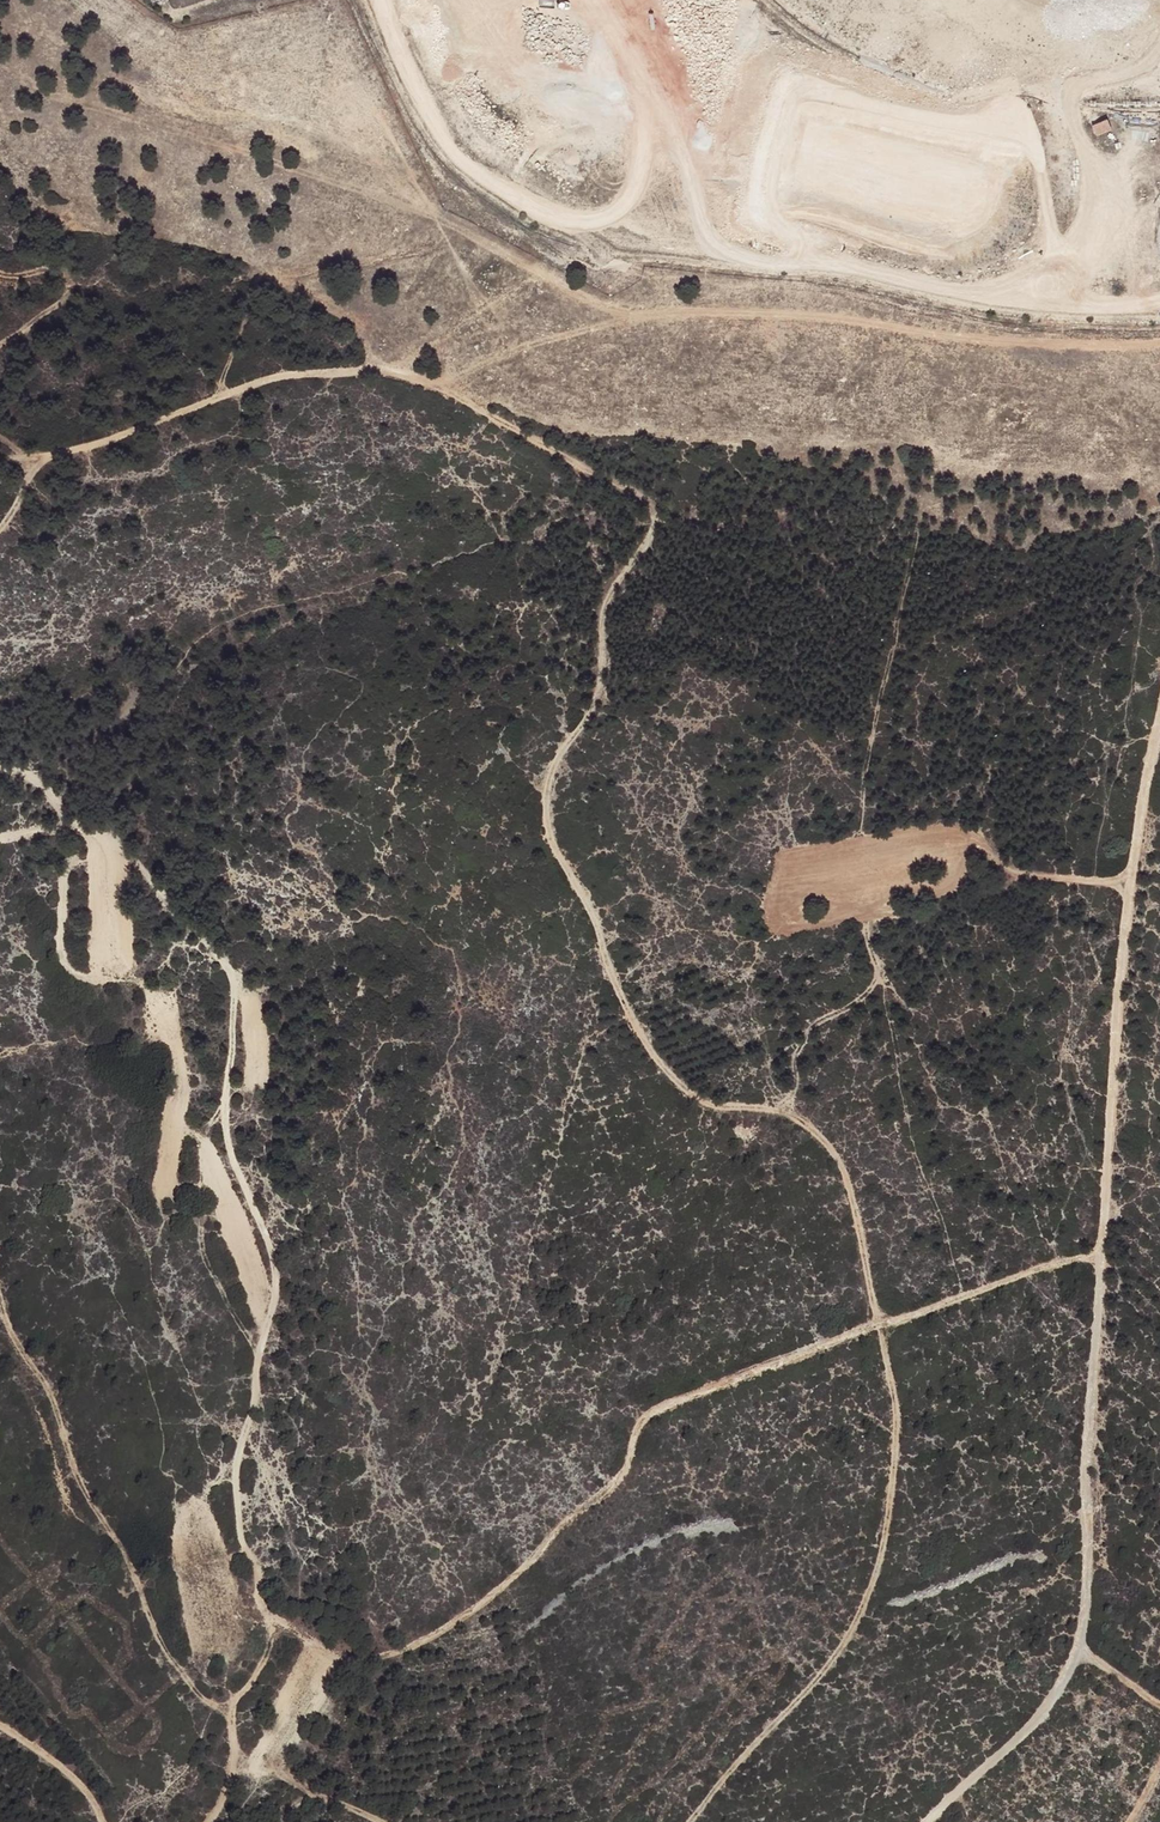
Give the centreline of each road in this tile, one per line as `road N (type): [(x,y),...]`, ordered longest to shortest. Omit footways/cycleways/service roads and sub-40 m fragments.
road 1 (track): [(689,1821),(843,1644),(880,1558),(896,1435),(857,1216),(830,1147),(794,1118),(713,1103),(664,1069),(620,998),(595,921),(552,844),(550,771),(598,689),(600,620),(610,592),(653,531),(647,500),(458,395),(384,367),(278,375),(103,443),(0,459)]
road 2 (track): [(197,1821),(224,1787),(232,1702),(257,1673),(263,1621),(240,1551),(236,1484),(272,1256),(234,1167),(221,1094),(230,981),(134,860),(95,830),(64,821),(0,839)]
road 3 (track): [(1159,715),(1125,898),(1114,1032),(1084,1474),(1086,1615),(1072,1665),(1034,1722),(928,1821)]
road 4 (track): [(1102,1252),(880,1323),(642,1416),(621,1470),(513,1574),(385,1659),(348,1656),(263,1621)]
road 5 (track): [(1159,342),(1016,345),(847,318),(732,314),(518,347),(435,384)]
road 6 (track): [(0,1297),(81,1489),(168,1656),(196,1697),(230,1713)]
road 7 (track): [(0,275),(45,264),(65,280),(66,294),(0,342)]
road 8 (track): [(0,1724),(67,1767),(102,1821)]
road 9 (track): [(381,1821),(310,1793),(280,1821)]

